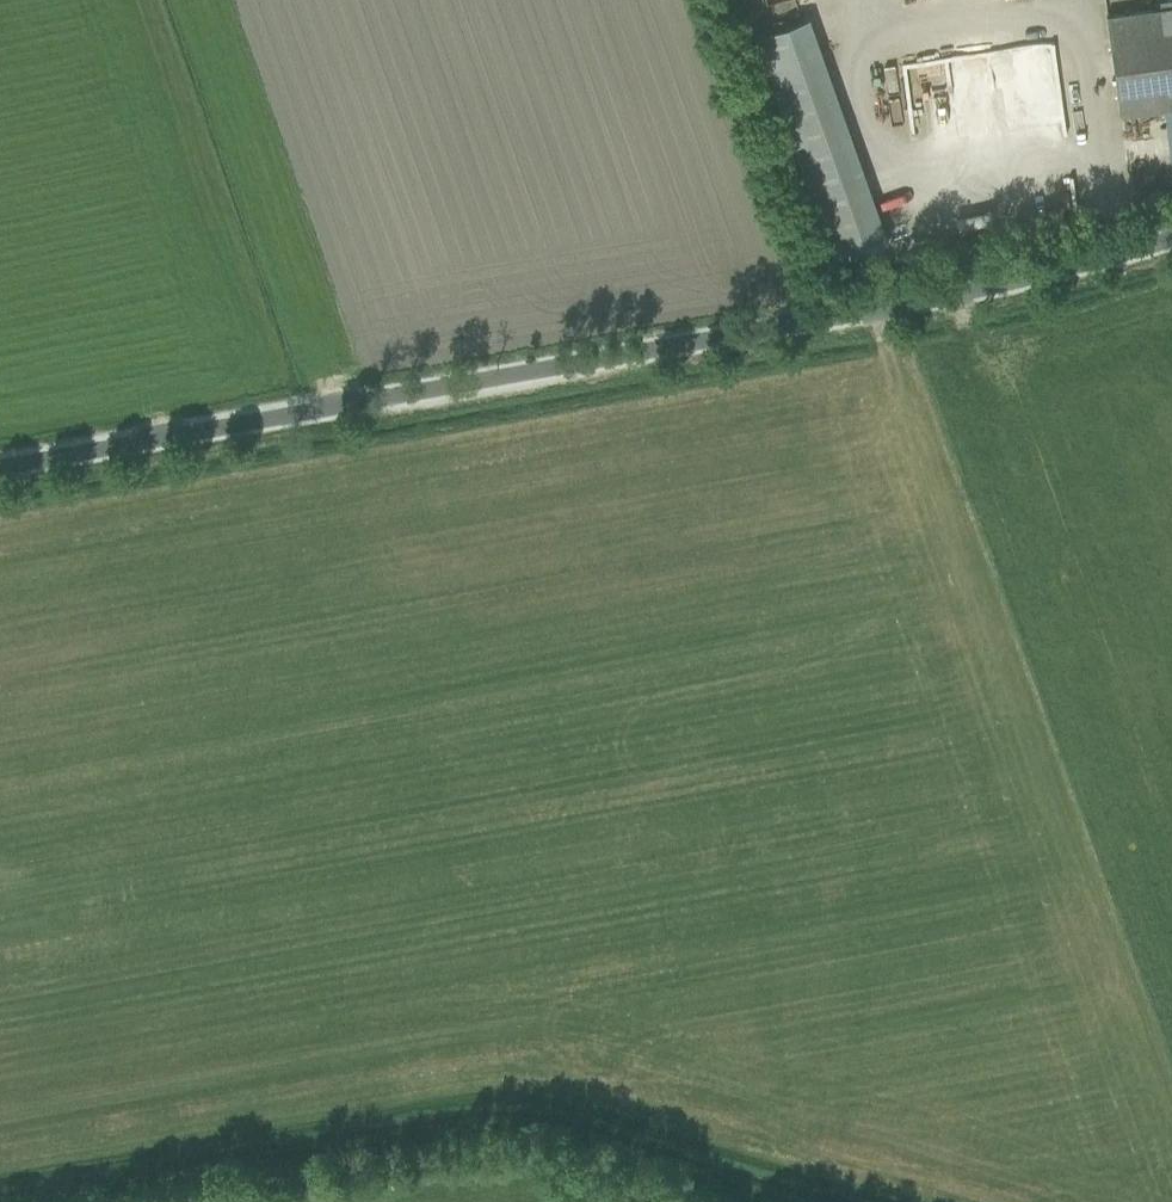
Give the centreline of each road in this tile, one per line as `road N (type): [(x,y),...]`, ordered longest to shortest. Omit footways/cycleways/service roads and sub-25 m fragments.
road 1 (unclassified): [(0,470),(1013,284),(1171,241)]

